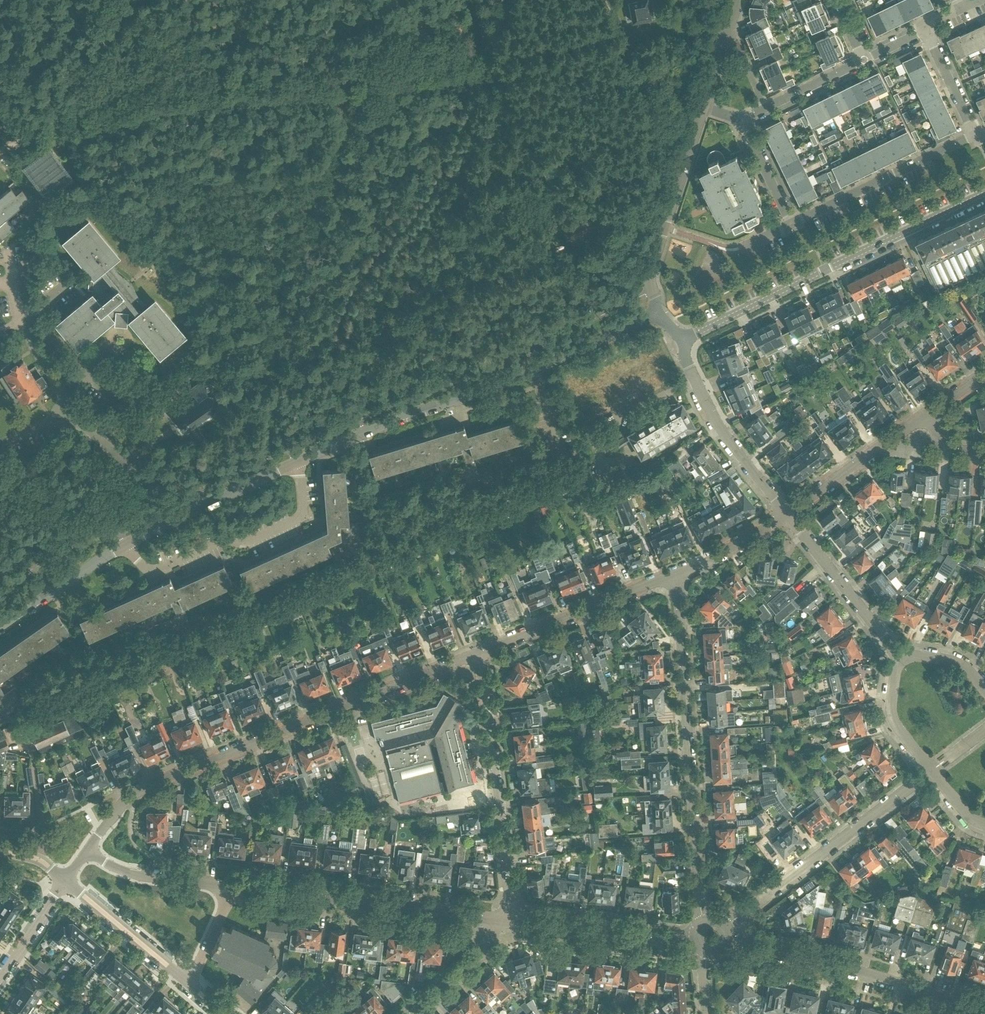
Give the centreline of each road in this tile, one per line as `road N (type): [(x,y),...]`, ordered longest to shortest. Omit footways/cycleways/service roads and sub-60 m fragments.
road 1 (track): [(12,147),(152,93),(375,76),(617,27),(667,102),(673,126),(653,191),(637,212),(597,218),(597,180)]
road 2 (residential): [(87,852),(143,791),(477,655)]
road 3 (residential): [(634,324),(297,463)]
road 4 (residential): [(703,922),(678,572)]
road 5 (residential): [(685,339),(984,194)]
road 6 (residential): [(500,921),(509,896),(477,655)]
road 7 (residential): [(500,921),(233,888)]
road 8 (residential): [(983,1013),(865,973),(730,942)]
road 9 (residential): [(727,926),(931,770)]
road 10 (residential): [(125,543),(154,570),(303,516),(297,463)]
road 11 (residential): [(477,655),(678,572)]
road 12 (residential): [(655,315),(649,272),(704,107)]
road 13 (residential): [(787,515),(715,423),(685,360),(685,339)]
road 14 (residential): [(791,224),(975,137)]
road 15 (residential): [(695,941),(500,921)]
road 16 (residential): [(297,463),(125,543)]
road 17 (residential): [(900,656),(787,515)]
road 18 (residential): [(787,515),(926,414)]
road 19 (residential): [(184,980),(70,879)]
road 20 (residential): [(233,888),(130,874),(87,852)]
road 21 (residential): [(125,543),(0,629)]
road 22 (residential): [(740,120),(863,60)]
road 23 (residential): [(410,1013),(489,946),(500,921)]
road 24 (residential): [(900,656),(894,722),(931,770)]
road 25 (residential): [(678,572),(787,515)]

